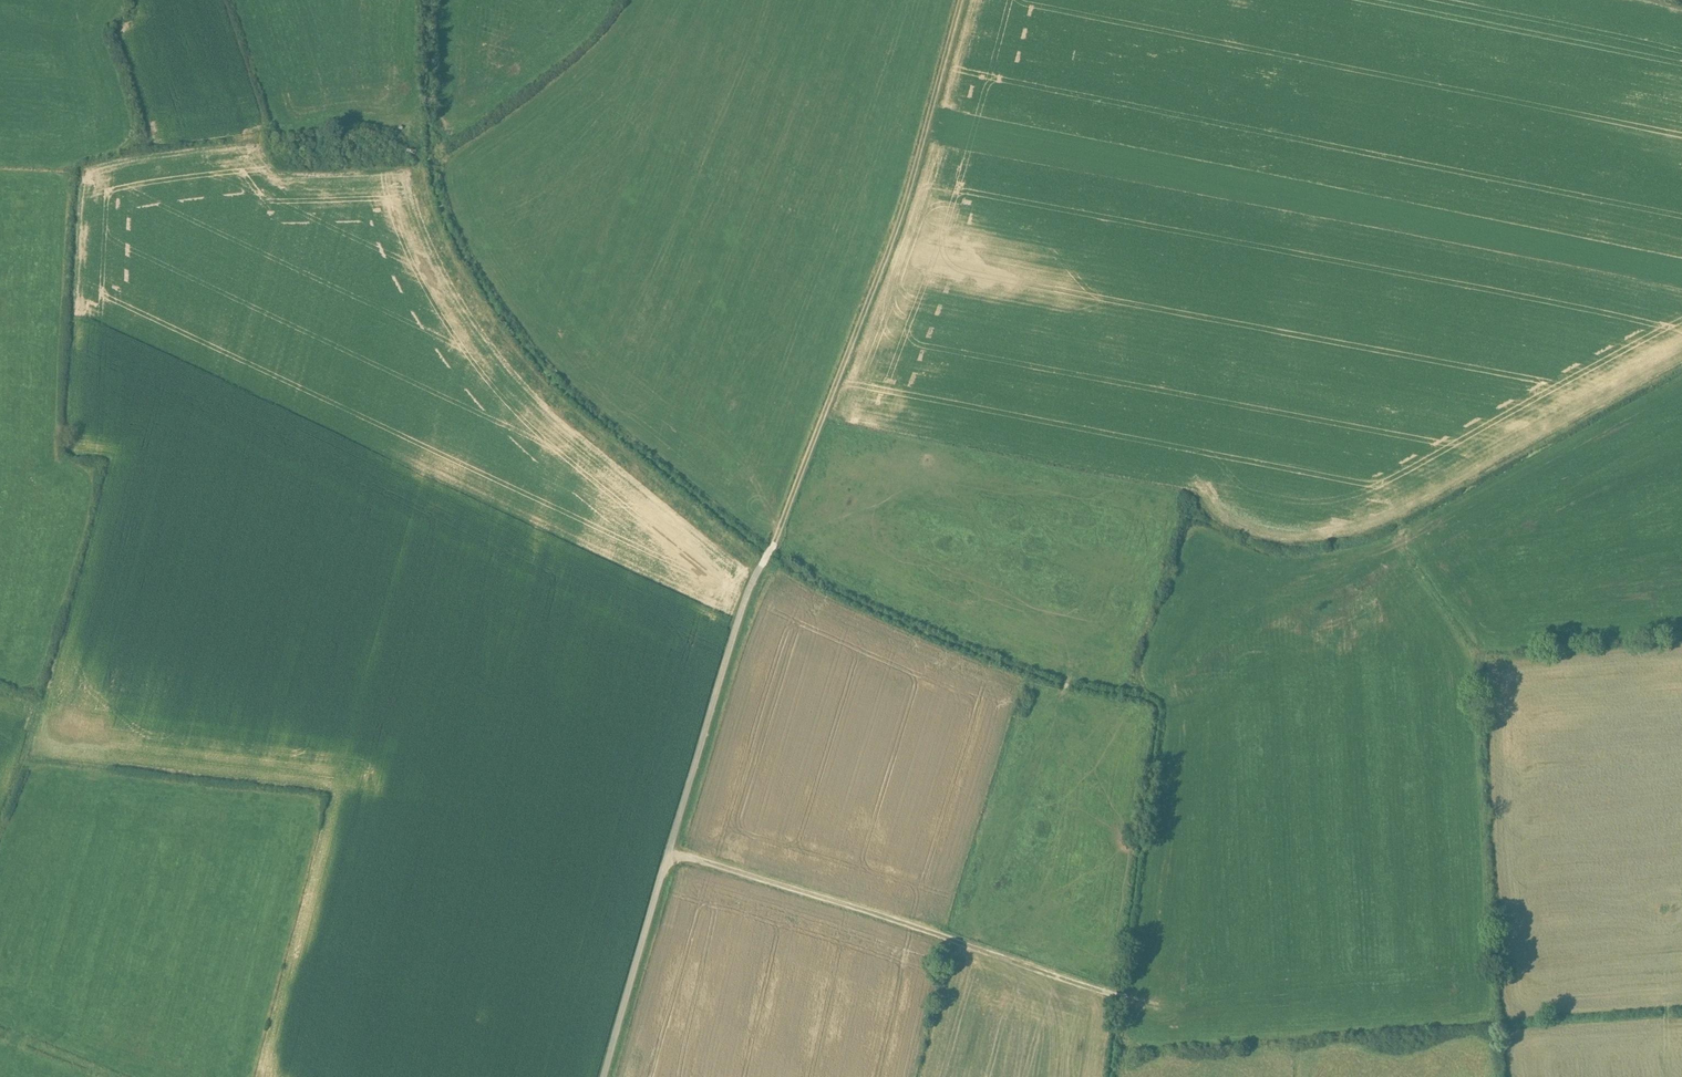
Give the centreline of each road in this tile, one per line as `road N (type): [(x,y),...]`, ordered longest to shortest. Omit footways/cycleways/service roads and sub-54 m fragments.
road 1 (track): [(960,0),(901,217),(748,599),(605,1076)]

